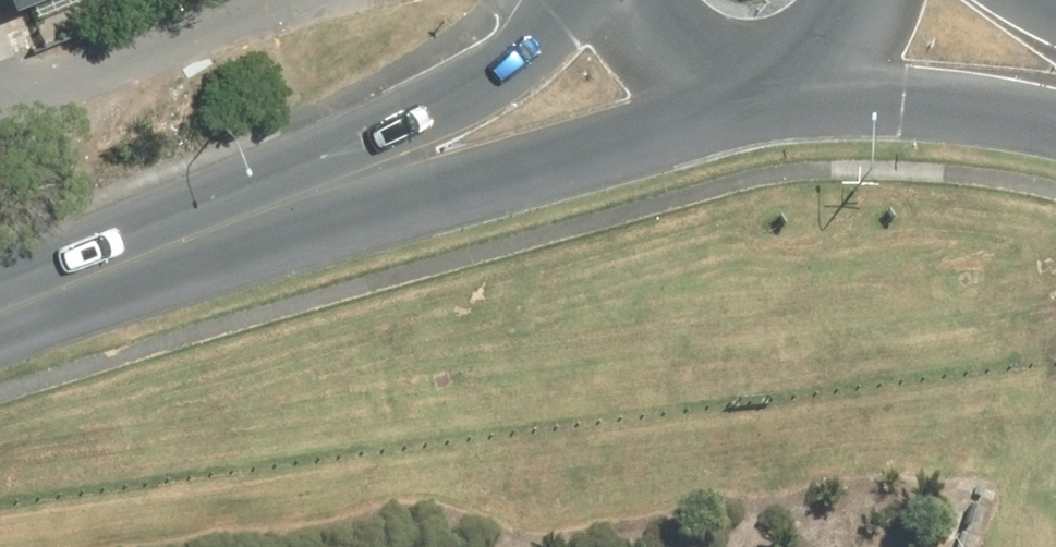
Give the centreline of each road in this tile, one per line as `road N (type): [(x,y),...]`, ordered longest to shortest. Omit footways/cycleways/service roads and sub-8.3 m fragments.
road 1 (secondary): [(726,73),(632,120),(485,165),(267,202)]
road 2 (secondary): [(267,202),(503,74),(580,0)]
road 3 (secondary): [(0,310),(267,202)]
road 4 (secondary): [(1055,98),(822,56)]

